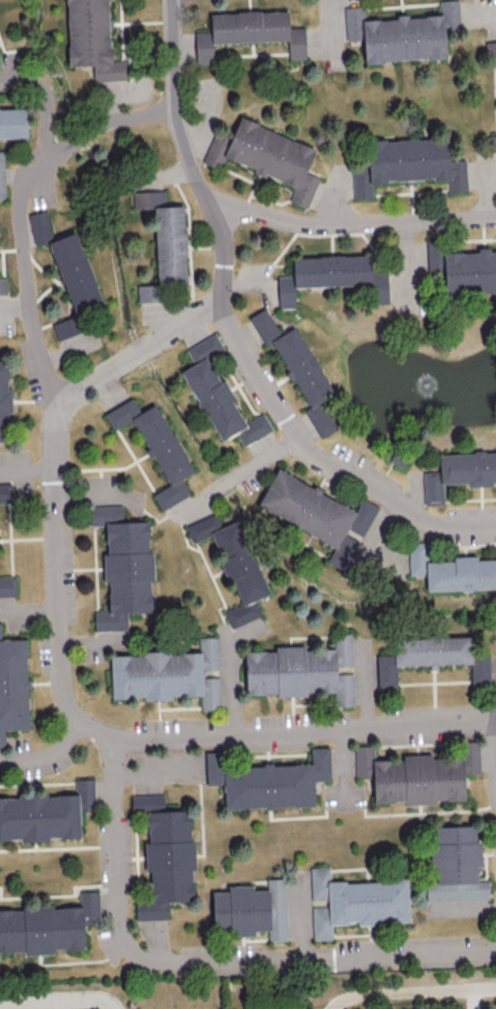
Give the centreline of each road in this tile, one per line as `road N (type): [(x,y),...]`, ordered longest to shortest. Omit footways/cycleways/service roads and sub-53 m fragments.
road 1 (residential): [(491,724),(130,740),(83,727),(71,710),(58,624),(60,409),(217,304),(223,281),(219,219),(180,132),(169,0)]
road 2 (residential): [(495,954),(147,963),(131,957),(117,923),(107,733)]
road 3 (residential): [(65,403),(48,381),(32,326),(24,180),(95,130),(176,104)]
road 4 (residential): [(495,524),(430,523),(310,452),(217,304)]
road 5 (residential): [(495,219),(324,225),(207,199)]
road 6 (residential): [(495,990),(339,1005)]

